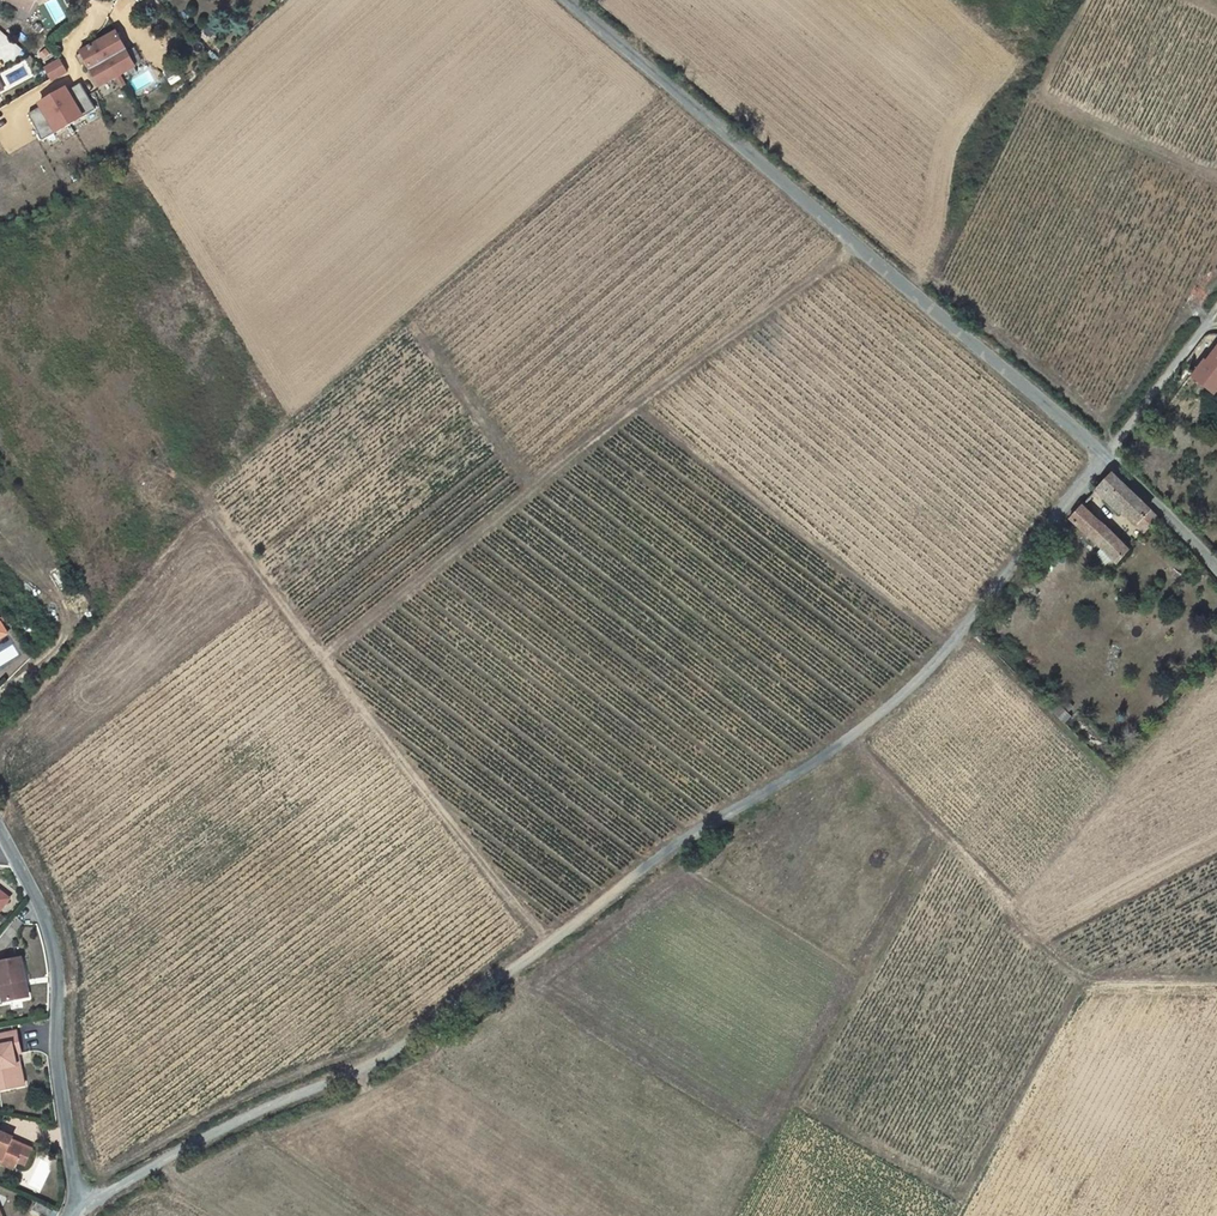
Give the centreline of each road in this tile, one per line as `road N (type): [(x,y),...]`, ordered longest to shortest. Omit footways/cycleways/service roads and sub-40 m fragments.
road 1 (unclassified): [(1109,460),(955,647),(852,737),(666,856),(418,1035),(243,1113),(99,1198),(79,1200)]
road 2 (track): [(850,247),(325,653),(546,943)]
road 3 (residential): [(555,0),(1109,460)]
road 4 (track): [(852,737),(1093,975),(1216,975)]
road 5 (residential): [(0,832),(50,924),(67,1148),(79,1200)]
road 6 (track): [(1109,460),(1216,310)]
road 7 (residential): [(1109,460),(1216,572)]

